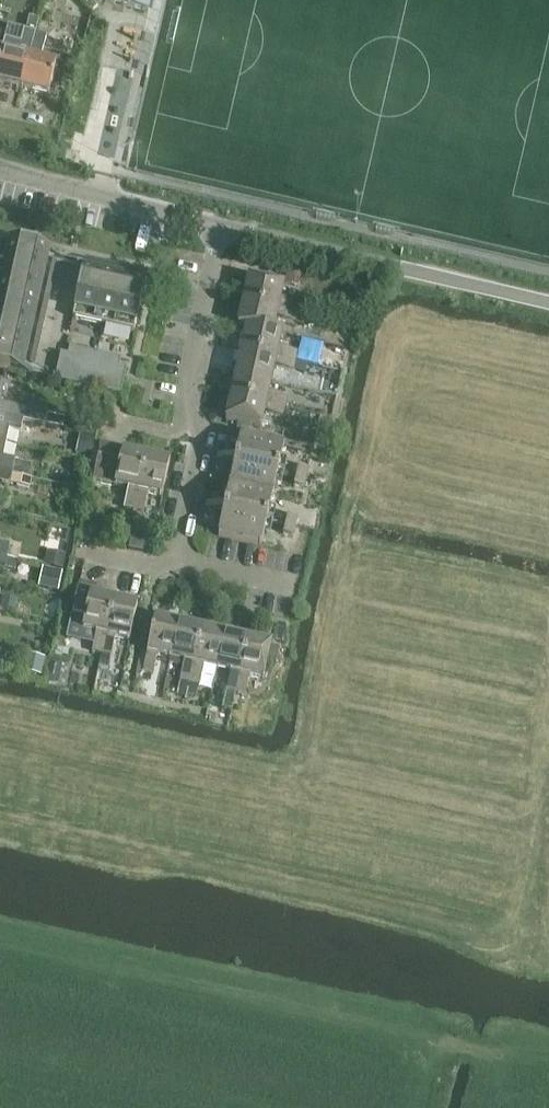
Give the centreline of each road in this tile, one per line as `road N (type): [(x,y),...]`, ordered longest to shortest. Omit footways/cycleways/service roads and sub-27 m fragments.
road 1 (unclassified): [(548,304),(222,228)]
road 2 (residential): [(181,559),(203,429),(187,410),(210,283)]
road 3 (unclassified): [(222,228),(0,167)]
road 4 (residential): [(210,283),(70,252)]

